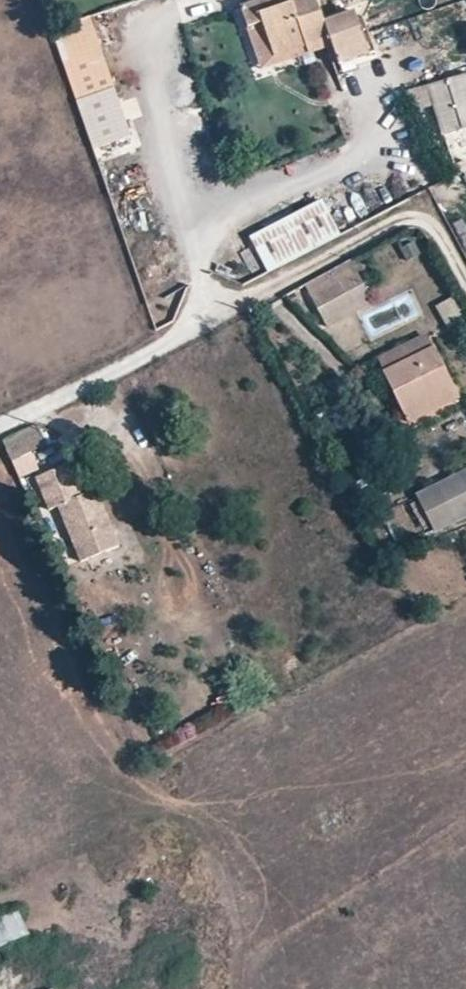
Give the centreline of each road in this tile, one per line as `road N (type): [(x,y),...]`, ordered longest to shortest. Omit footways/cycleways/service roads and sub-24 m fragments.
road 1 (unclassified): [(0,424),(177,341),(196,301),(188,236)]
road 2 (unclassified): [(188,236),(250,201),(393,156),(371,91)]
road 3 (unclassified): [(188,236),(146,121),(150,42),(164,14)]

